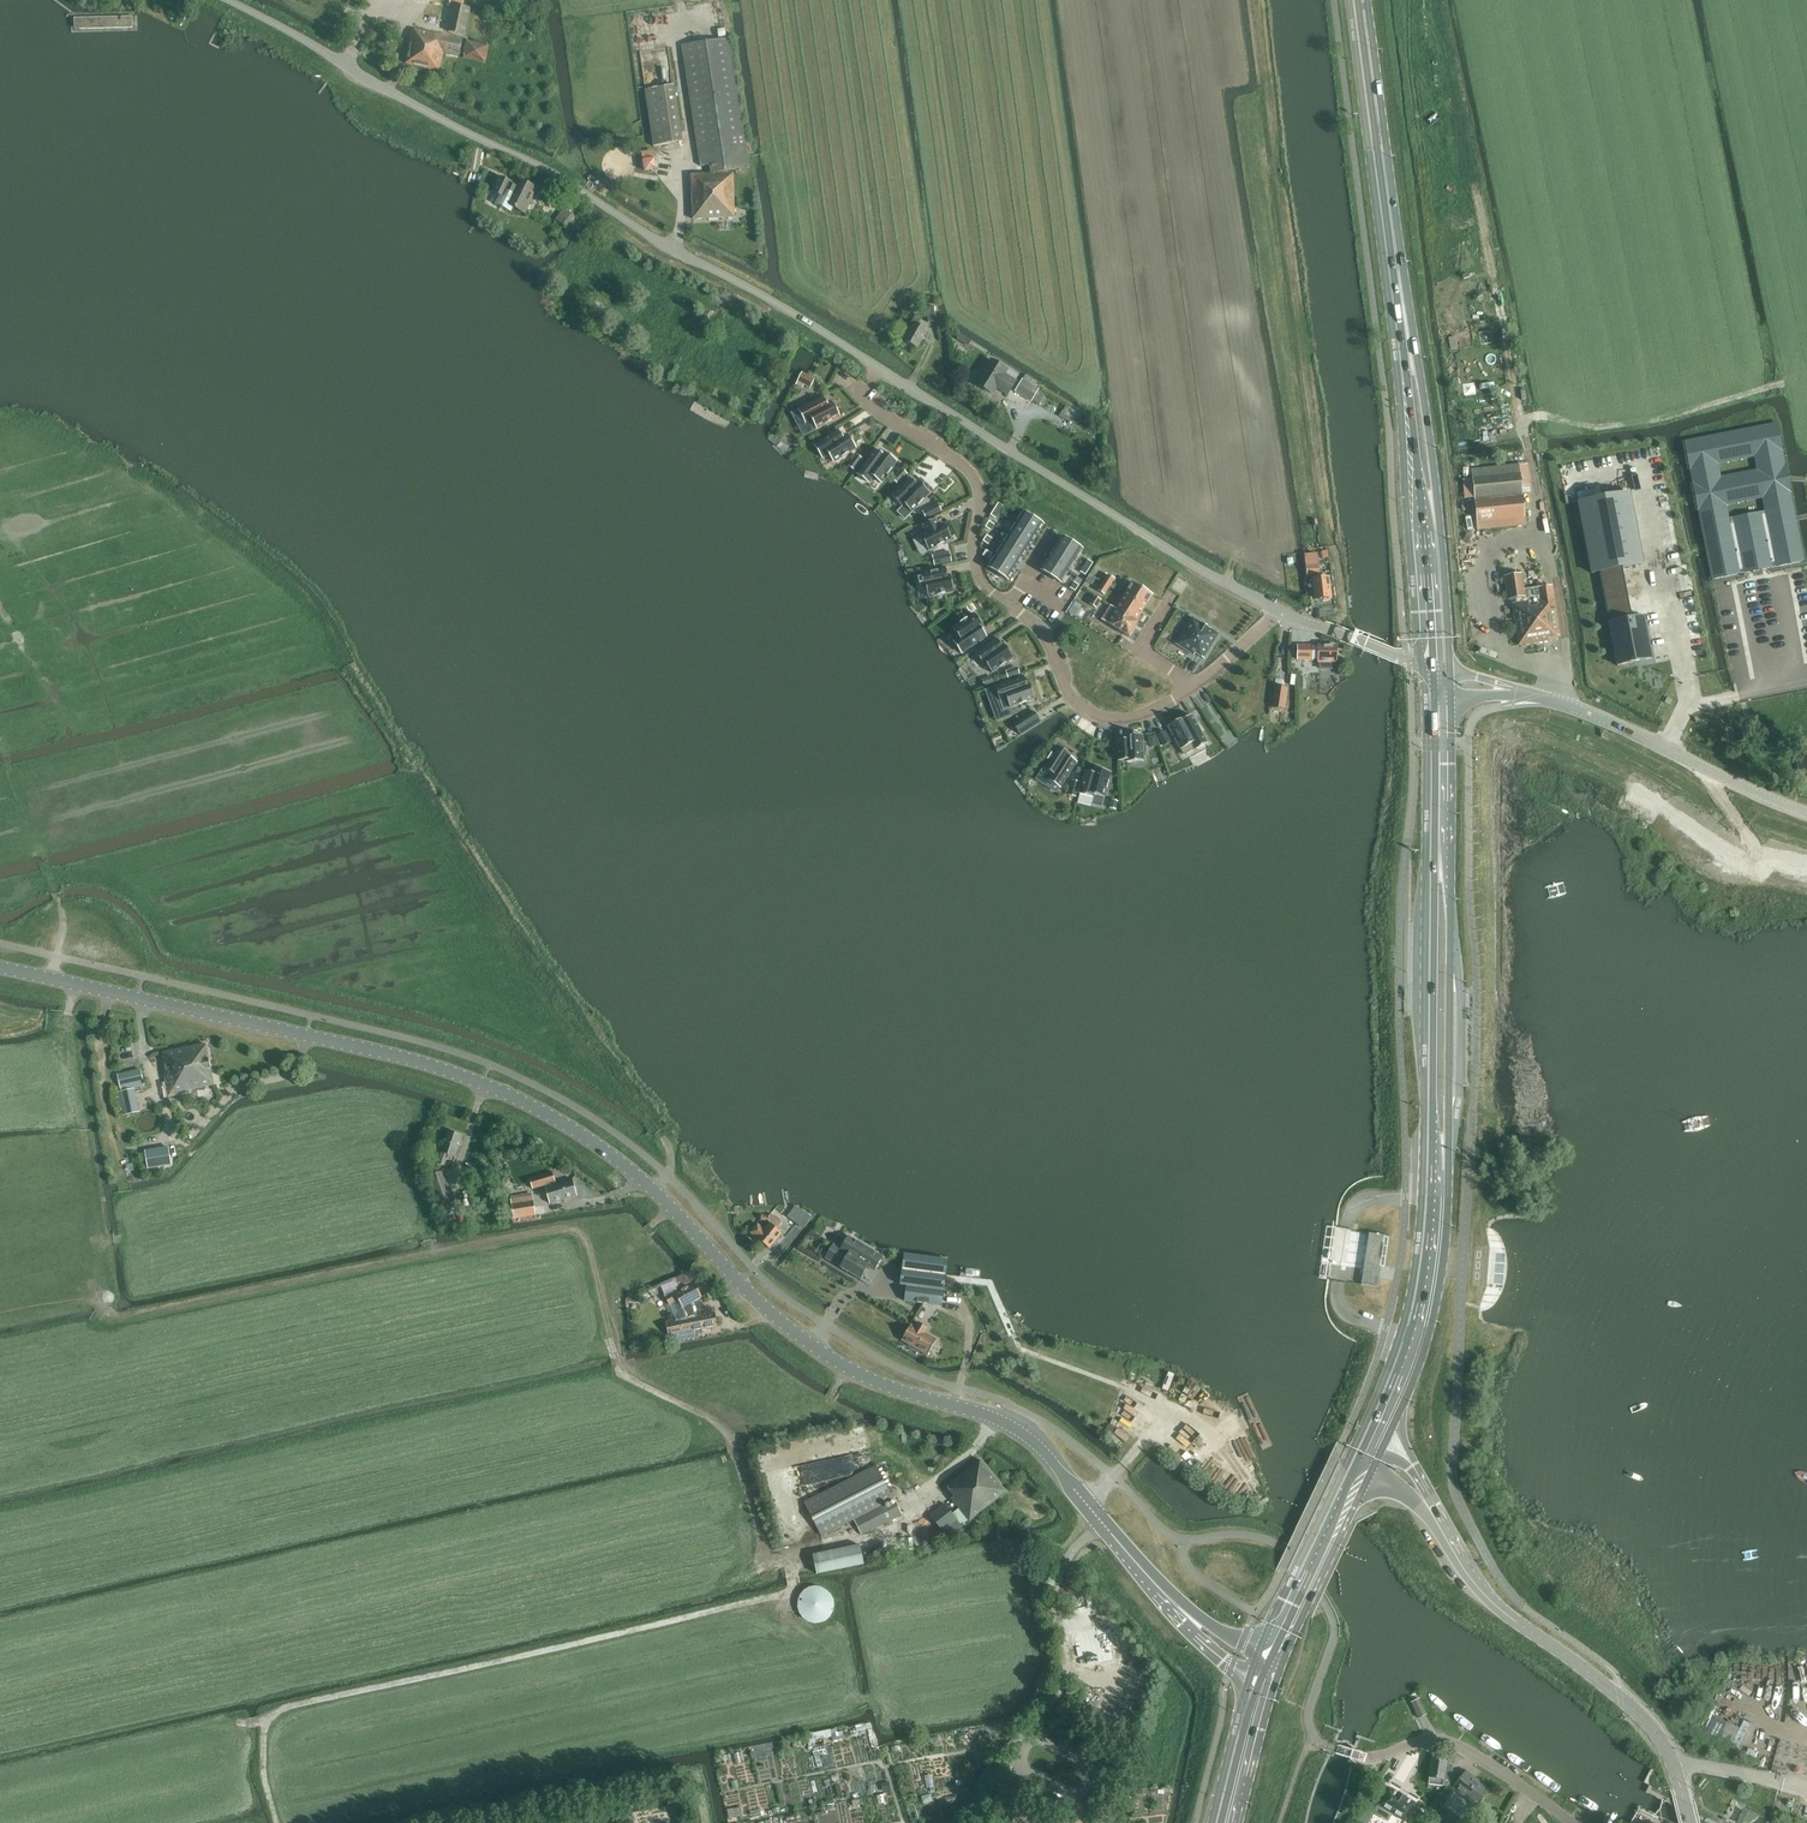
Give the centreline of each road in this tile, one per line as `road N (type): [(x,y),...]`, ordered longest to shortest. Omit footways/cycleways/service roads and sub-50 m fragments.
road 1 (tertiary): [(1172,1601),(1032,1440),(824,1353),(741,1284),(654,1190),(522,1101),(387,1053),(0,967)]
road 2 (unclassified): [(1279,610),(551,172),(230,0)]
road 3 (track): [(433,1252),(559,1228),(579,1232),(591,1250),(620,1371),(730,1432),(767,1559),(790,1556),(795,1586),(791,1593),(238,1724)]
road 4 (track): [(1784,385),(1669,420),(1596,428),(1541,416),(1522,421),(1542,512),(1541,549)]
road 5 (tertiary): [(1675,1764),(1657,1730),(1625,1700),(1489,1599),(1427,1505)]
road 6 (primary): [(1366,0),(1410,335)]
road 7 (primary): [(1441,834),(1433,877),(1433,1112),(1442,1167)]
road 8 (primary): [(1442,1167),(1450,884),(1441,834)]
road 9 (tertiary): [(1510,690),(1587,712),(1806,814)]
road 10 (residential): [(1012,605),(978,566),(975,477),(881,415),(865,397),(867,383)]
road 11 (track): [(680,0),(672,23),(695,160),(685,170),(676,250)]
road 12 (residential): [(1196,685),(1140,715),(1096,713),(1078,700),(1042,631),(1012,605)]
road 13 (residential): [(1350,1754),(1453,1743),(1572,1822)]
road 14 (primary): [(1442,1167),(1430,1290),(1399,1384)]
road 15 (primary): [(1426,540),(1436,489),(1410,335)]
road 16 (primary): [(1410,335),(1426,540)]
road 17 (primary): [(1360,1474),(1275,1651)]
road 18 (unclassified): [(1437,668),(1279,610)]
road 19 (primary): [(1264,1681),(1226,1822)]
road 20 (primary): [(1439,697),(1441,834)]
road 21 (unclassified): [(1806,1789),(1675,1764)]
road 22 (residential): [(1196,685),(1139,649),(1172,597)]
road 23 (primary): [(1426,540),(1437,668)]
road 24 (tertiary): [(1172,1601),(1219,1658),(1264,1681)]

